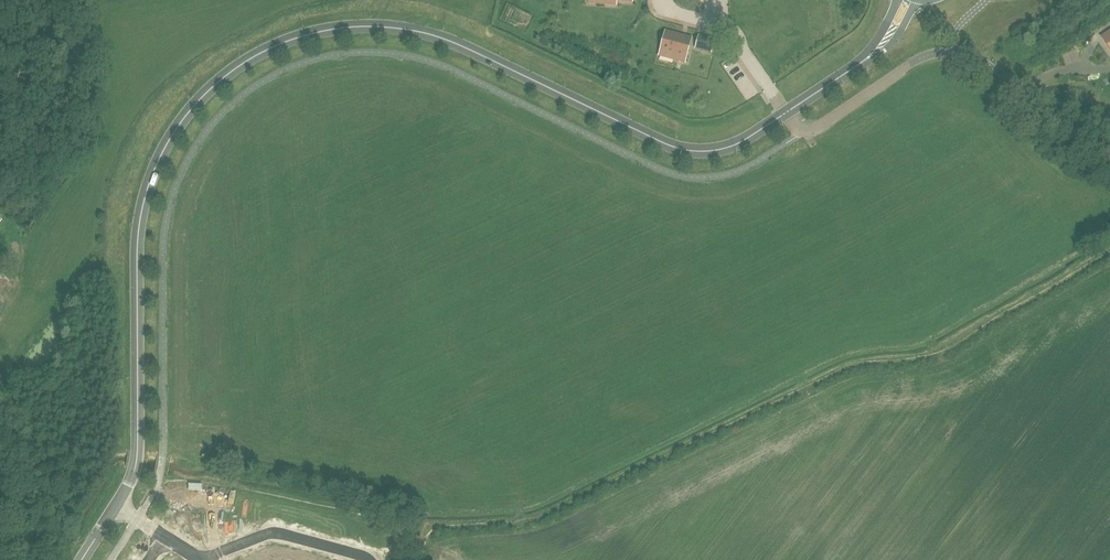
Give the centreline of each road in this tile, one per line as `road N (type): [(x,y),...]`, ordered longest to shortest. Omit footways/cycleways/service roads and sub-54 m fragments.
road 1 (tertiary): [(116,506),(138,457),(138,246),(149,185),(184,118),(256,55),(312,32),(355,25),(436,35),(692,150),(736,144),(787,113)]
road 2 (unclassified): [(1109,148),(989,66),(952,54),(915,61),(811,131),(787,113)]
road 3 (residential): [(363,559),(283,536),(201,559)]

